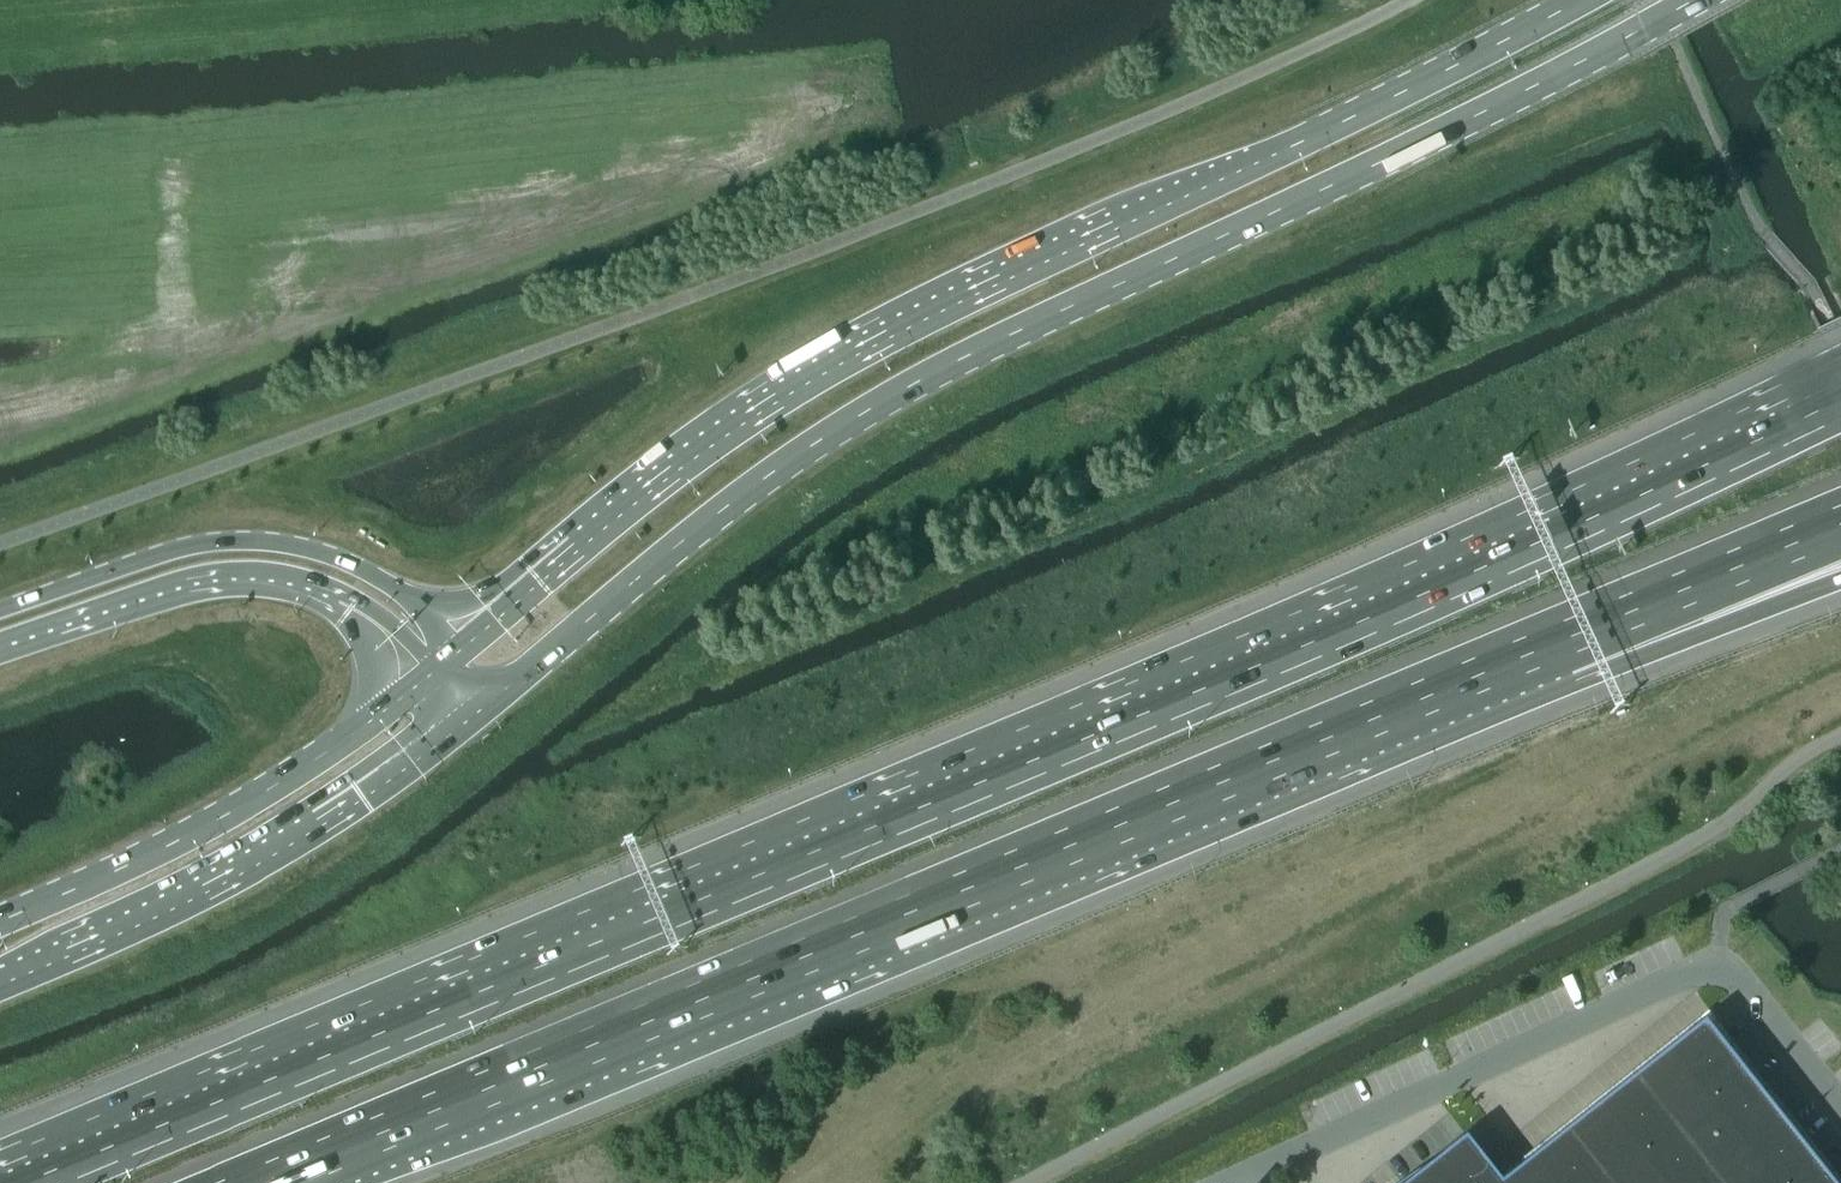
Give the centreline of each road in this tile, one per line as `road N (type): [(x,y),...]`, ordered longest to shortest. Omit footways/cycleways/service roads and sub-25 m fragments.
road 1 (motorway): [(1840,399),(1314,641),(21,1182)]
road 2 (primary): [(474,715),(726,507),(864,412),(1017,331),(1430,138),(1695,0)]
road 3 (motorway): [(261,1182),(1558,641)]
road 4 (primary): [(1580,0),(827,372),(667,479),(456,653)]
road 5 (residential): [(1840,1097),(1719,962),(1251,1175)]
road 6 (primary): [(0,984),(274,855),(474,715)]
road 7 (primary): [(436,670),(230,812),(0,920)]
road 8 (primary): [(456,653),(384,581),(320,551),(270,541),(185,546),(0,609)]
road 9 (primary): [(0,638),(187,577),(257,571),(301,576),(357,599),(436,670)]
road 10 (motorway): [(1558,641),(1840,523)]
road 11 (motorway): [(1558,641),(1840,565)]

